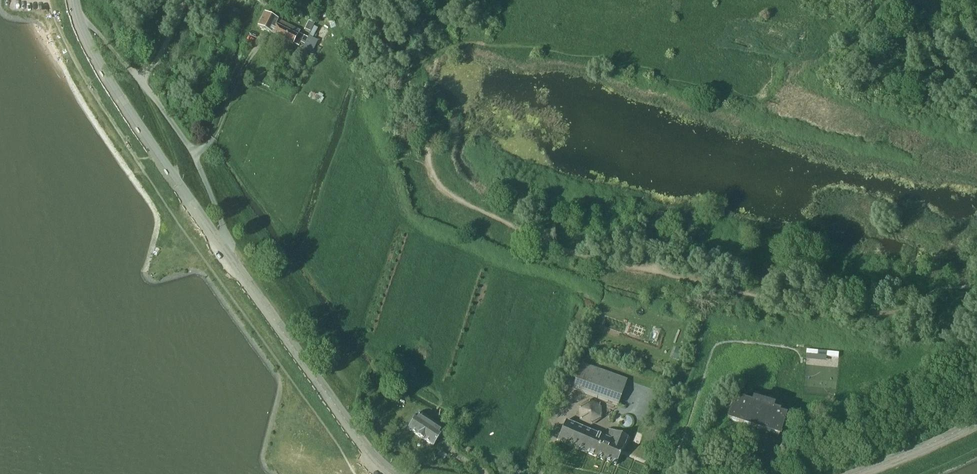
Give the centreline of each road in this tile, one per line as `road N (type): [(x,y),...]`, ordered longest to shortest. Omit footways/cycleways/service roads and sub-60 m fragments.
road 1 (unclassified): [(220,244),(393,473)]
road 2 (unclassified): [(220,244),(98,68),(72,0)]
road 3 (unclassified): [(853,473),(976,421)]

